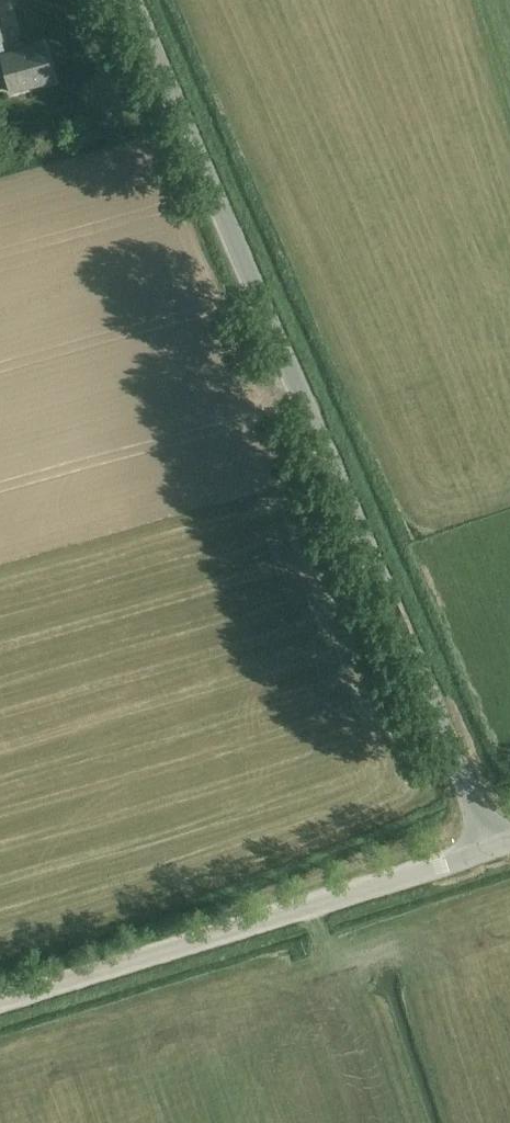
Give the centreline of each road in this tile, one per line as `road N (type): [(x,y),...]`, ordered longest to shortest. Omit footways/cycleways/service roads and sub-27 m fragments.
road 1 (unclassified): [(492,846),(125,0)]
road 2 (tertiary): [(0,999),(492,846)]

